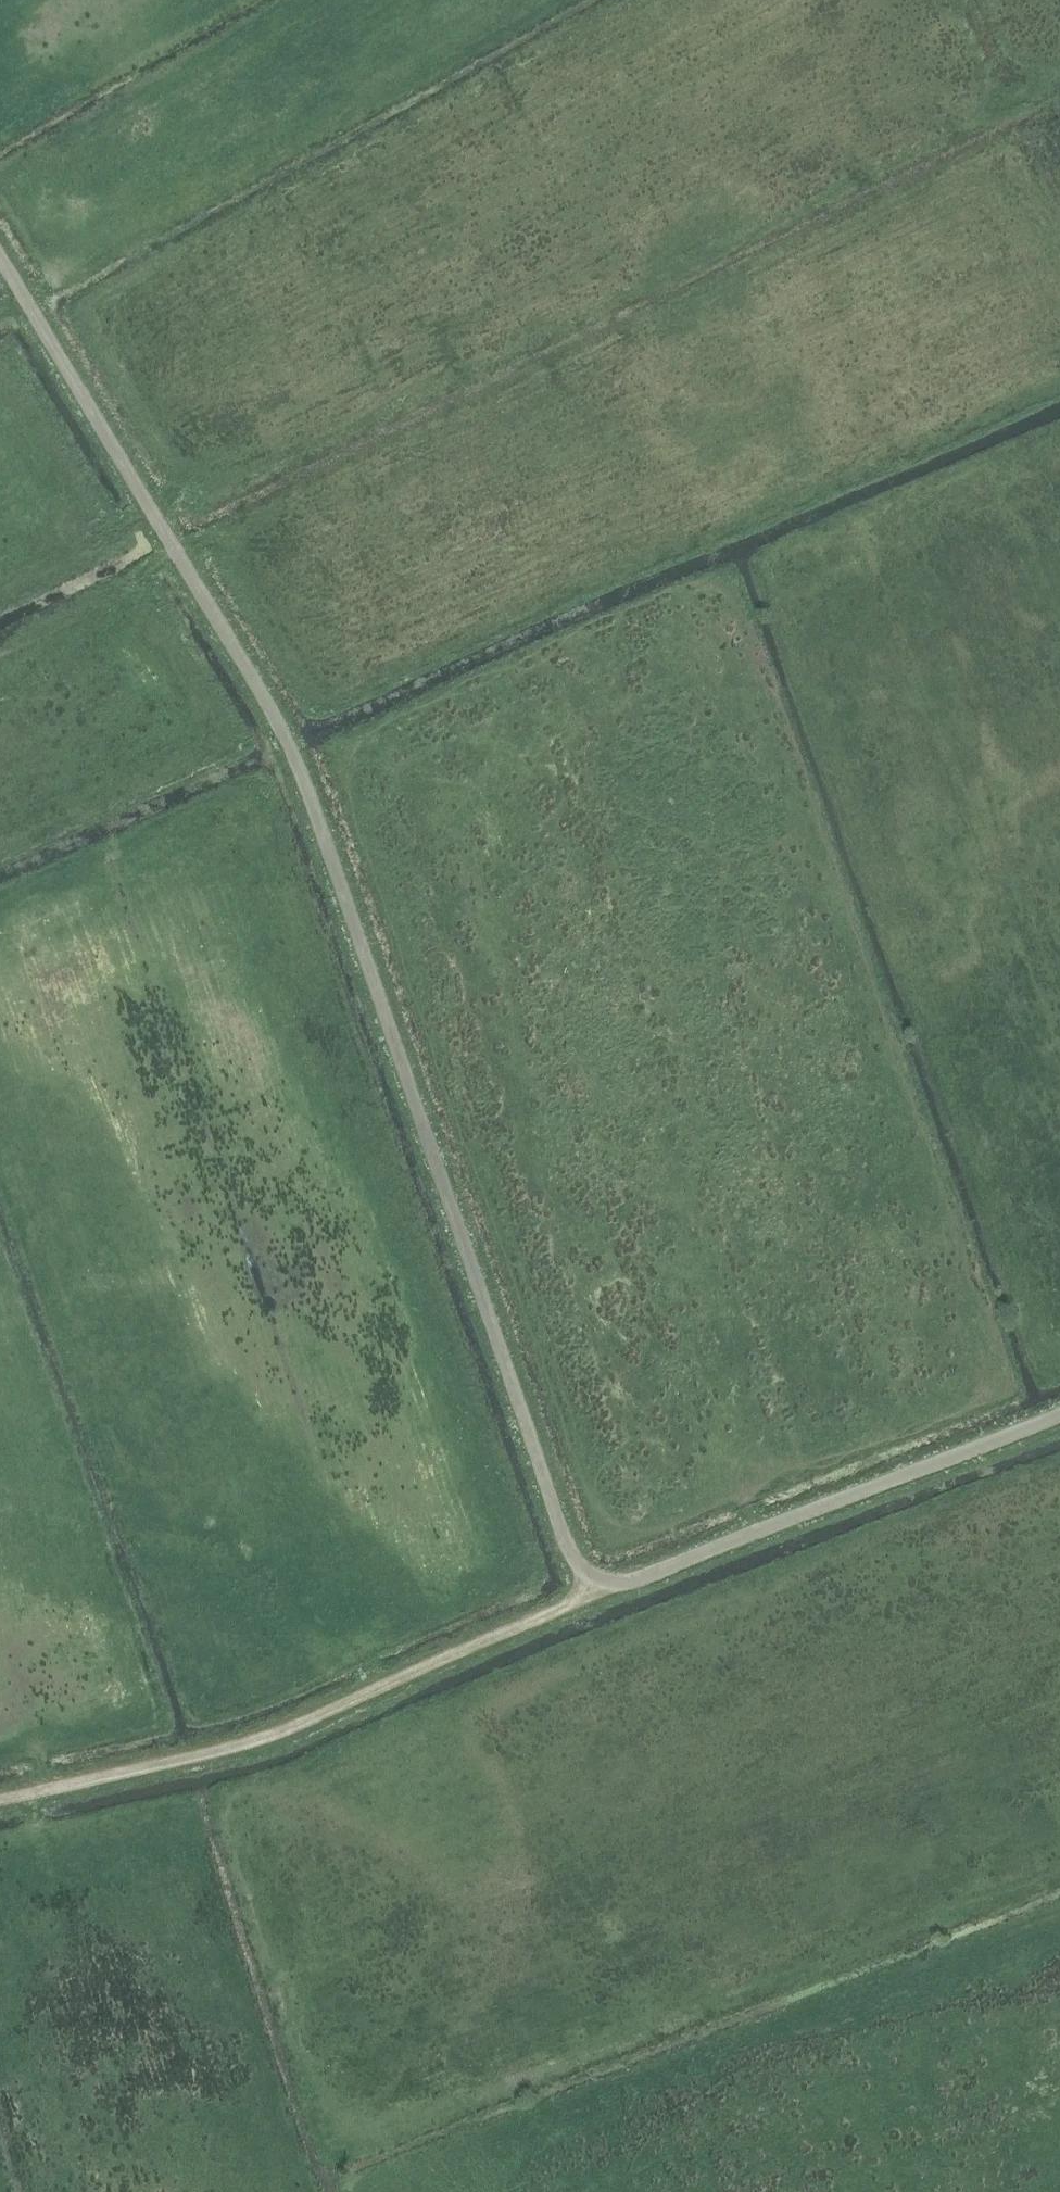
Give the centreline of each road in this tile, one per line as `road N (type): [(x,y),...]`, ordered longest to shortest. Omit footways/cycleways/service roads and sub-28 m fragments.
road 1 (track): [(0,261),(291,749),(564,1532),(584,1570),(620,1583)]
road 2 (track): [(0,1806),(248,1751),(620,1583)]
road 3 (track): [(620,1583),(1059,1413)]

